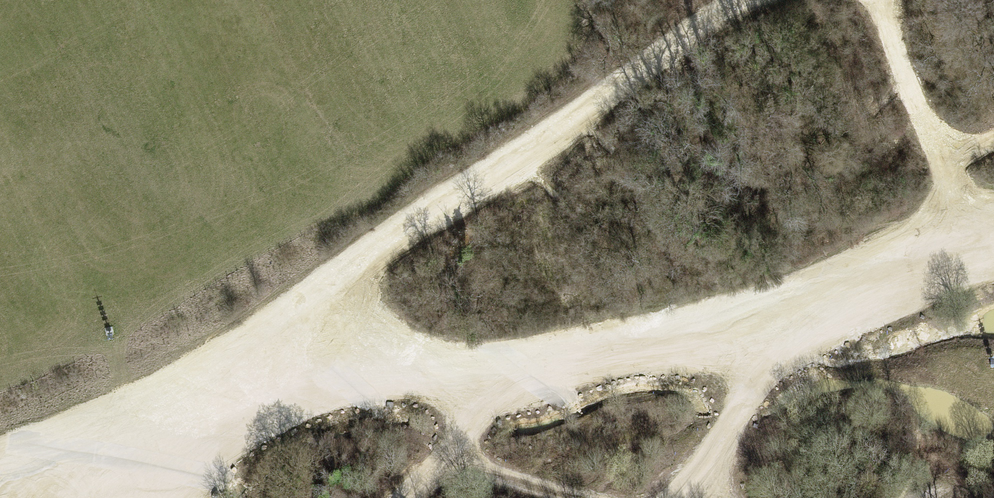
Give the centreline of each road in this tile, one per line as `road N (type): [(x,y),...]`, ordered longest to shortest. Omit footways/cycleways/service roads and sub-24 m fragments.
road 1 (track): [(0,458),(197,387),(609,85),(750,0)]
road 2 (track): [(993,245),(974,244),(786,330),(723,346),(470,379),(257,343)]
road 3 (track): [(879,0),(974,244)]
road 4 (track): [(786,330),(695,486),(679,497)]
road 5 (track): [(400,497),(457,440),(470,379)]

